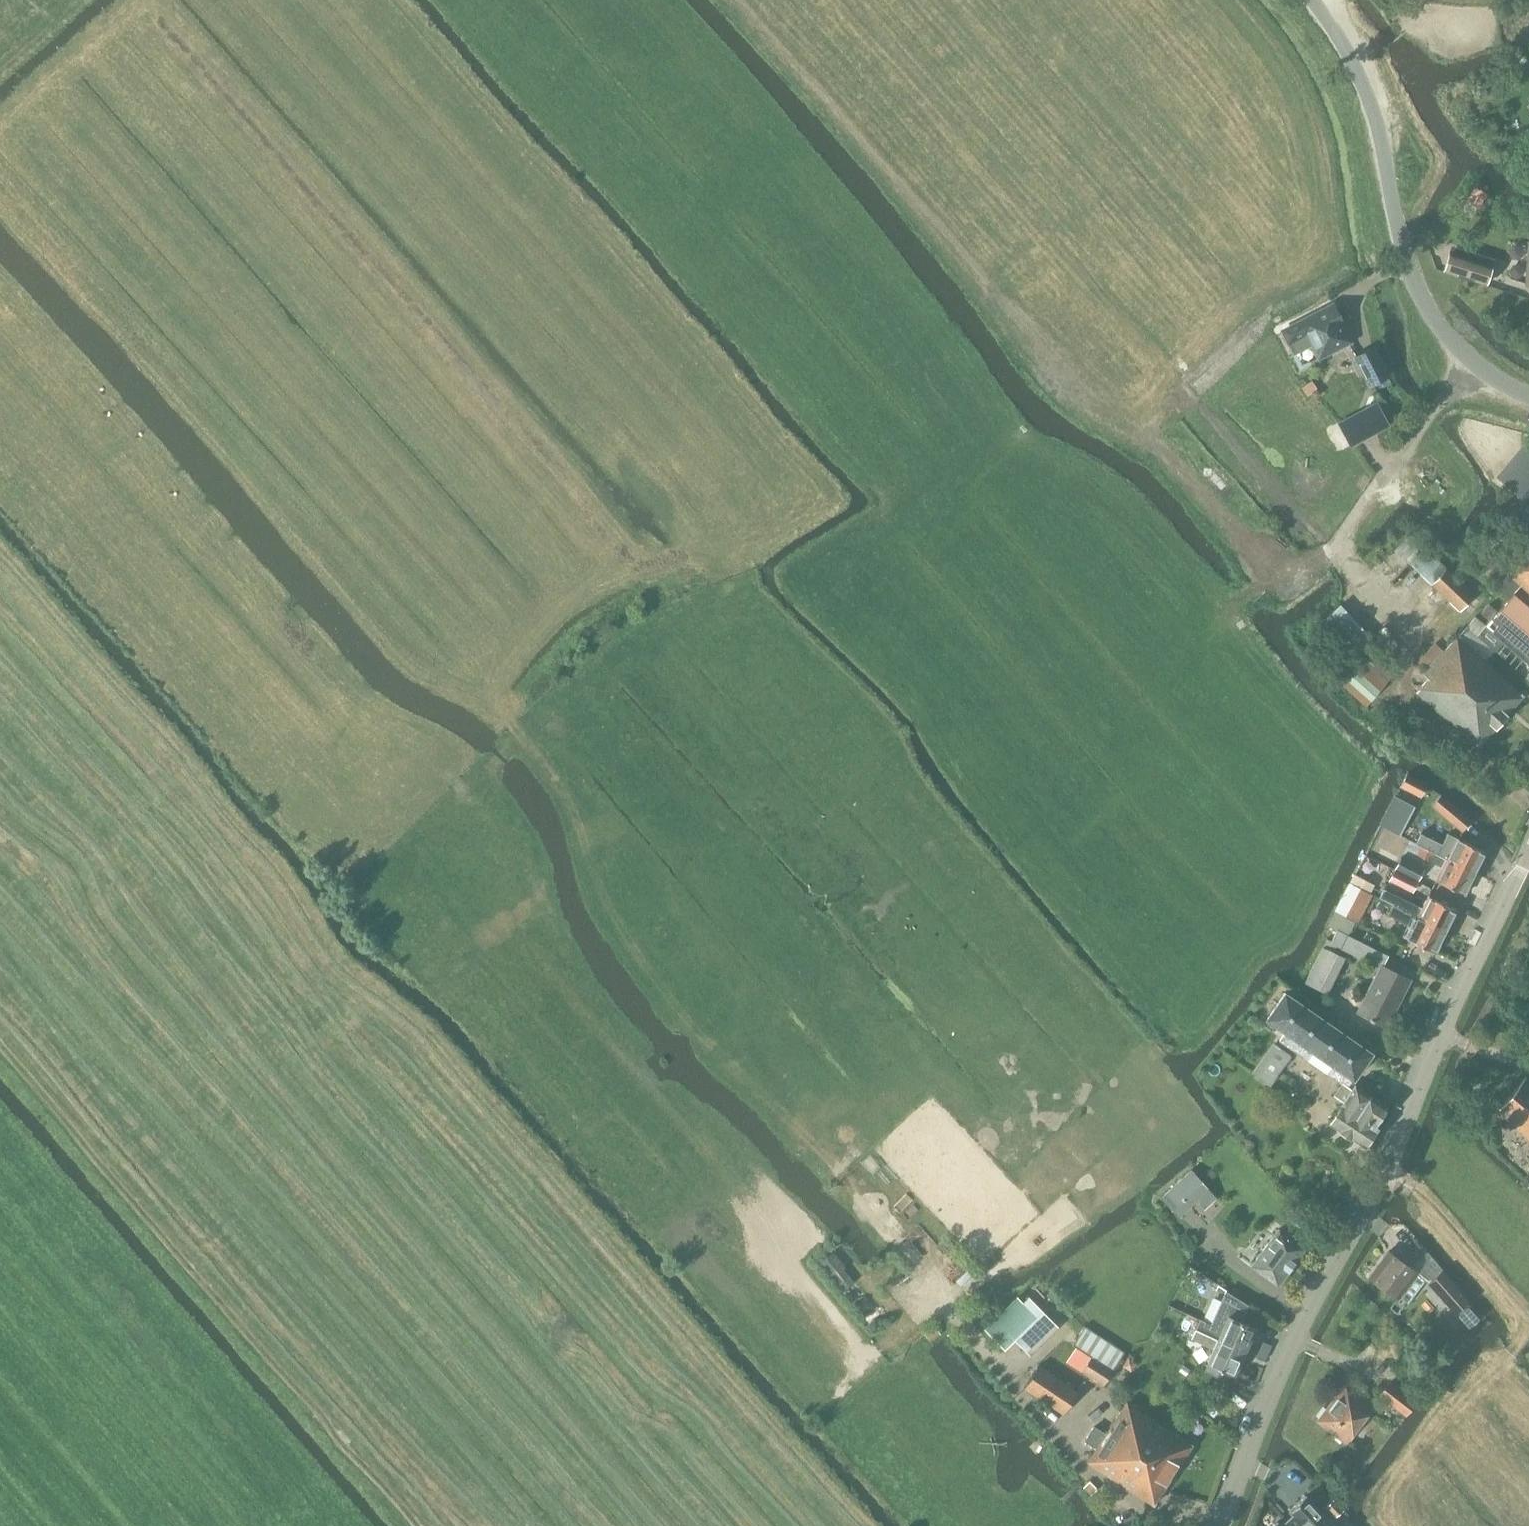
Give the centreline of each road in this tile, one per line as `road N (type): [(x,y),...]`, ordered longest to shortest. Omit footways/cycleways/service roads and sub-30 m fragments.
road 1 (tertiary): [(1224,1525),(1277,1394),(1528,861)]
road 2 (unclassified): [(1528,396),(1464,354),(1420,296),(1367,94),(1313,0)]
road 3 (track): [(1528,1319),(1418,1191),(1384,1175)]

